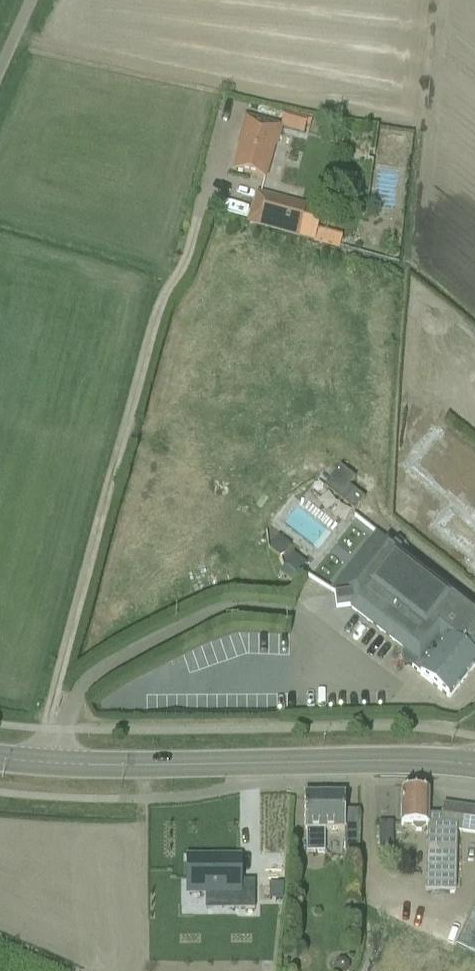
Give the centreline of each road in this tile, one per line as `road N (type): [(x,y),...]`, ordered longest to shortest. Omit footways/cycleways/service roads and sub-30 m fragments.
road 1 (secondary): [(474,767),(0,757)]

